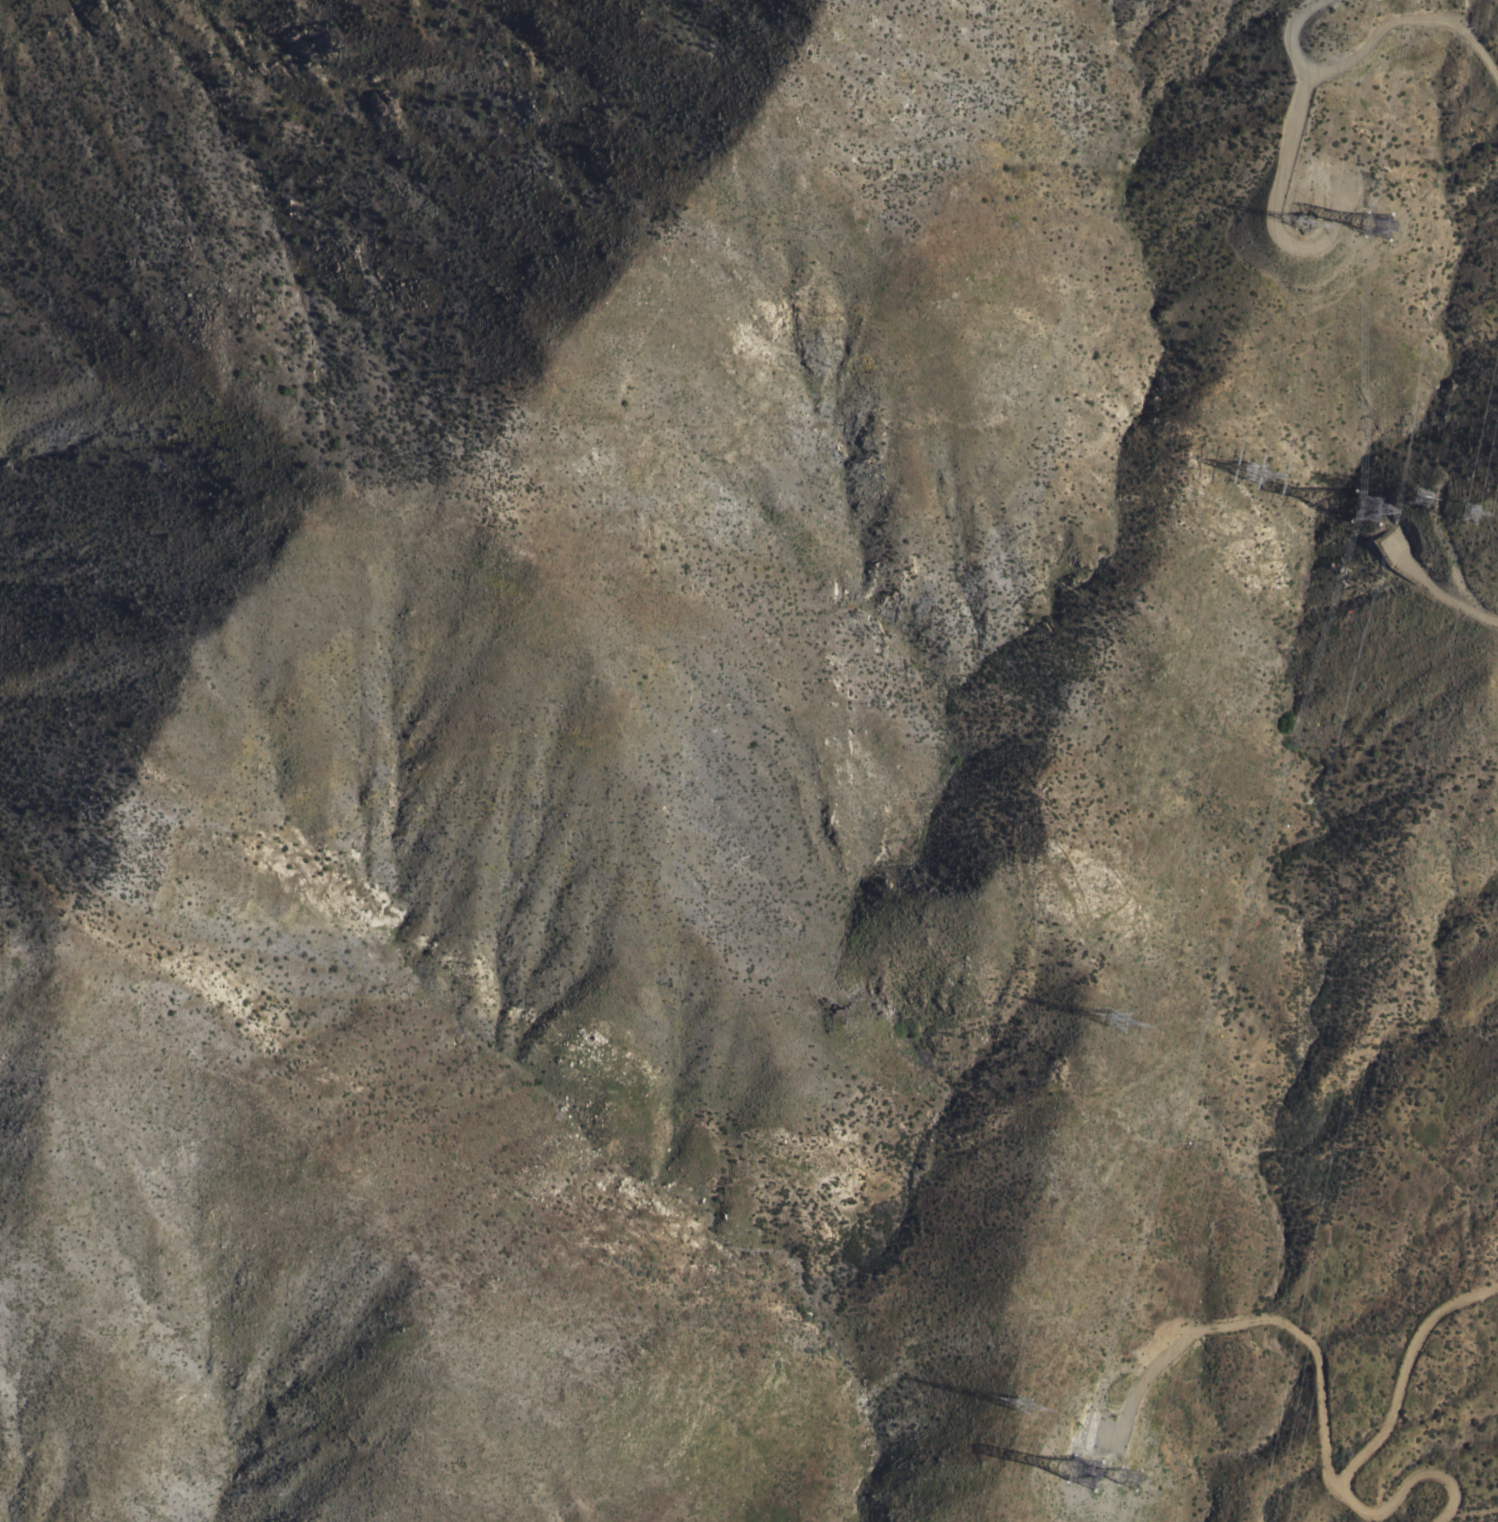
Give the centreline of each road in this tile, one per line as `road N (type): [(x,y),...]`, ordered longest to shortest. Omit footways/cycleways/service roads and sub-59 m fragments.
road 1 (track): [(1417,1521),(1451,1492),(1446,1464),(1422,1459),(1392,1491),(1372,1497),(1347,1481),(1343,1463),(1386,1416),(1419,1315),(1442,1292),(1497,1274)]
road 2 (track): [(1497,60),(1467,18),(1428,6),(1394,10),(1343,53),(1311,56),(1292,36),(1303,0)]

